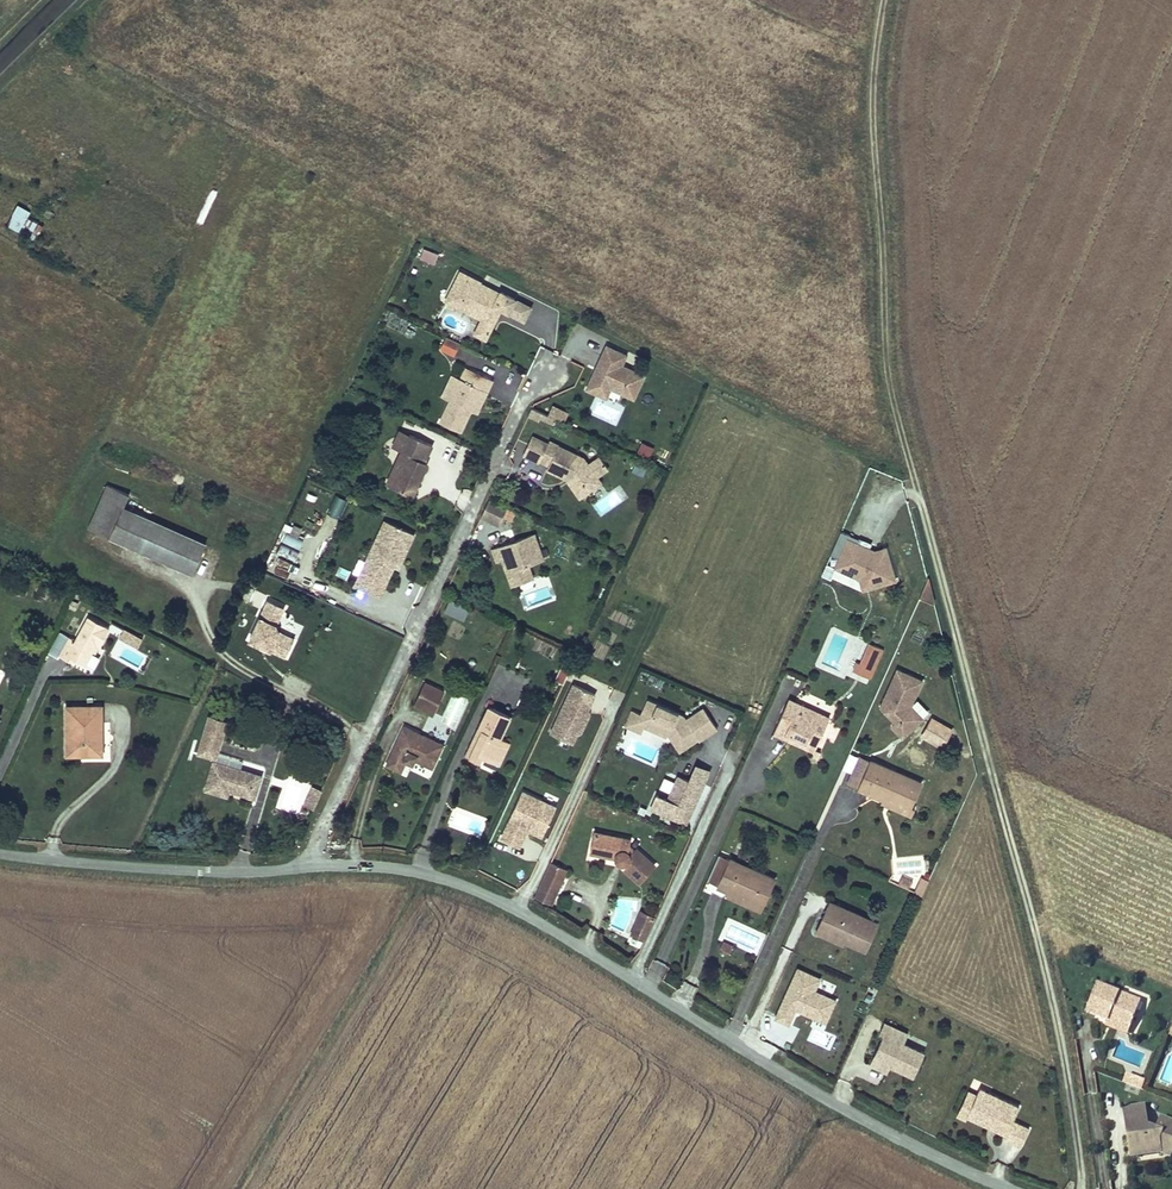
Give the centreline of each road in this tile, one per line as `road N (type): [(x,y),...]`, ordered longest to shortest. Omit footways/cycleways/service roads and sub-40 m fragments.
road 1 (track): [(877,0),(866,40),(882,363),(1032,919),(1081,1188)]
road 2 (unclassified): [(307,865),(420,869),(474,886),(825,1096),(1006,1188)]
road 3 (residential): [(546,375),(516,412),(307,865)]
road 4 (unclassified): [(0,849),(190,868),(307,865)]

